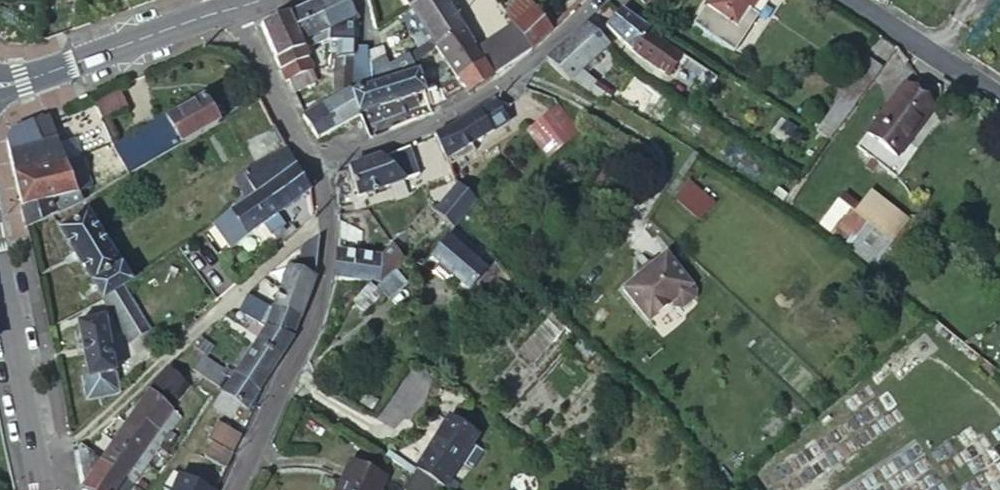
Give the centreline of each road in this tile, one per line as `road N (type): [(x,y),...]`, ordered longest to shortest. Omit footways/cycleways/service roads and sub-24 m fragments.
road 1 (residential): [(314,166),(328,228),(325,285),(234,489)]
road 2 (residential): [(314,166),(463,109),(541,55),(599,0)]
road 3 (tertiary): [(0,89),(234,8)]
road 4 (tertiary): [(41,489),(0,275)]
road 5 (residential): [(314,166),(234,8)]
road 6 (residential): [(851,0),(999,95)]

